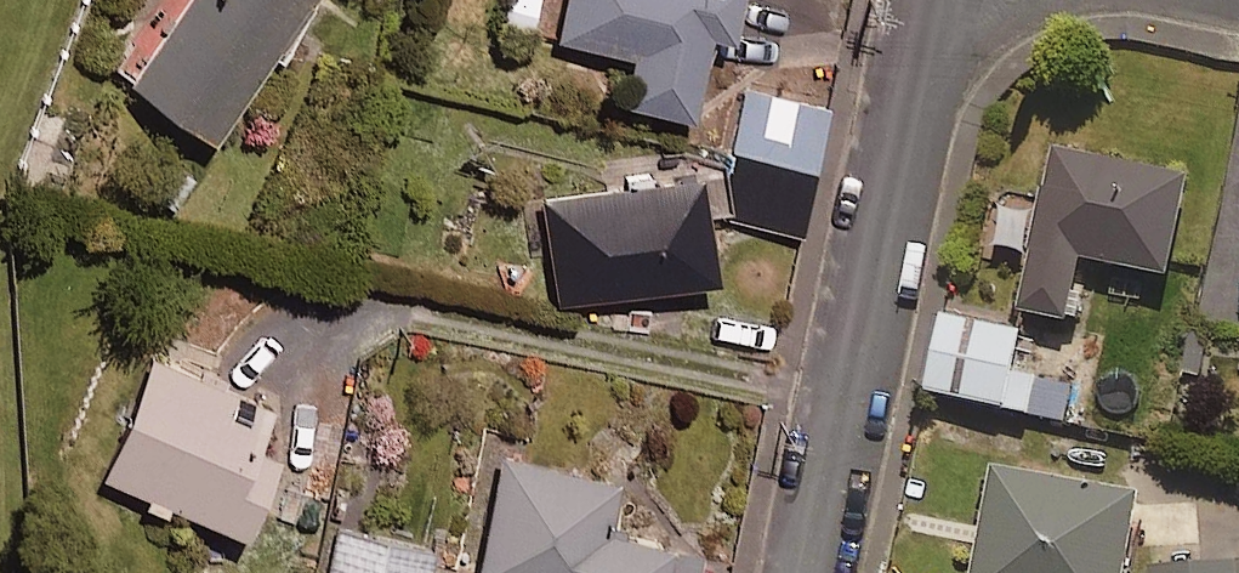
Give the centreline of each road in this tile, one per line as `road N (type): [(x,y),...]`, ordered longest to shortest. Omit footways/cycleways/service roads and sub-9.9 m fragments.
road 1 (residential): [(934,0),(816,572)]

